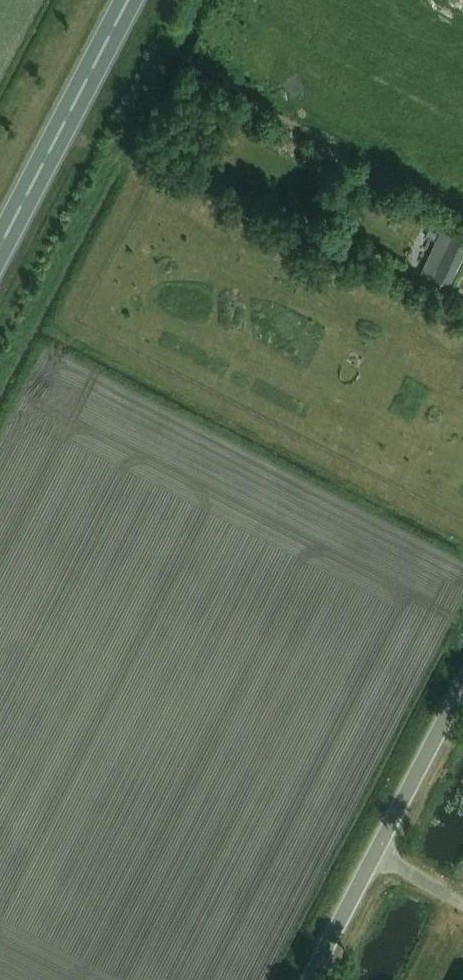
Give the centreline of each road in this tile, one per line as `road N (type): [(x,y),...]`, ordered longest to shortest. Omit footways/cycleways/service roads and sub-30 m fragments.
road 1 (tertiary): [(309,979),(462,682)]
road 2 (trunk): [(0,258),(134,0)]

